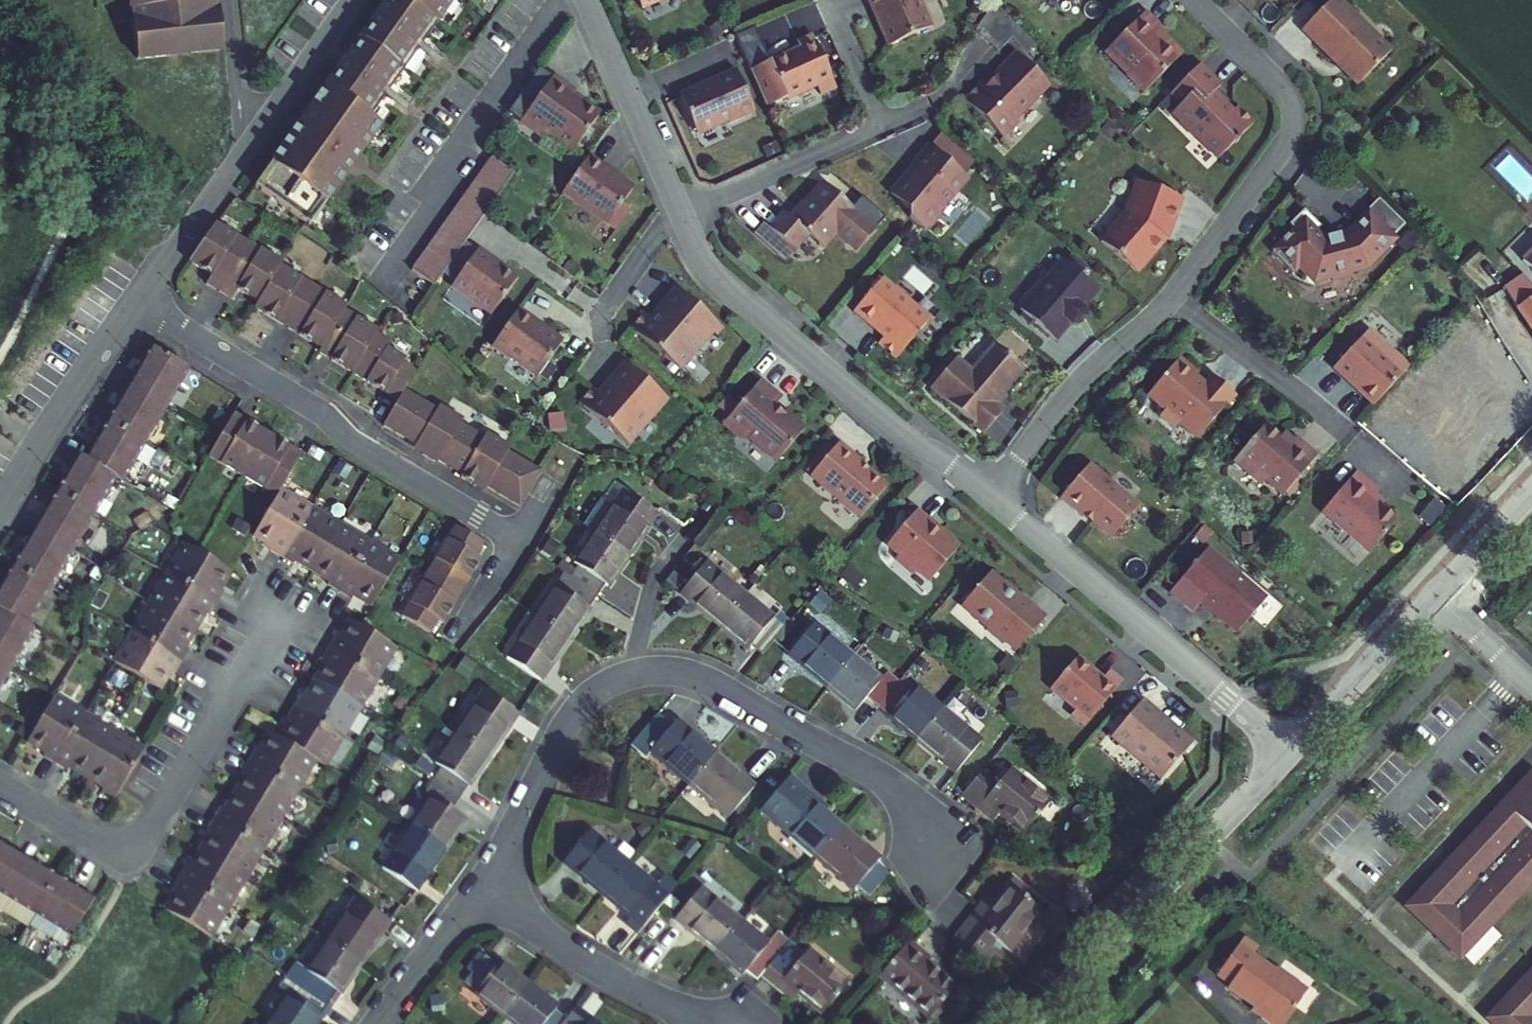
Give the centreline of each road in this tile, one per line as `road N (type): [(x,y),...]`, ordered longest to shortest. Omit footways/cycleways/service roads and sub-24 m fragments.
road 1 (residential): [(1290,753),(958,467),(884,420),(722,280),(694,240),(591,0)]
road 2 (residential): [(481,887),(577,710),(599,688),(652,671),(710,680),(876,773),(932,824),(948,855)]
road 3 (residential): [(0,505),(136,300),(355,0)]
road 4 (tertiary): [(1034,1023),(1290,753)]
road 5 (tertiary): [(1290,753),(1531,492)]
road 6 (residential): [(481,887),(555,941),(705,1023)]
road 7 (residential): [(375,1023),(481,887)]

